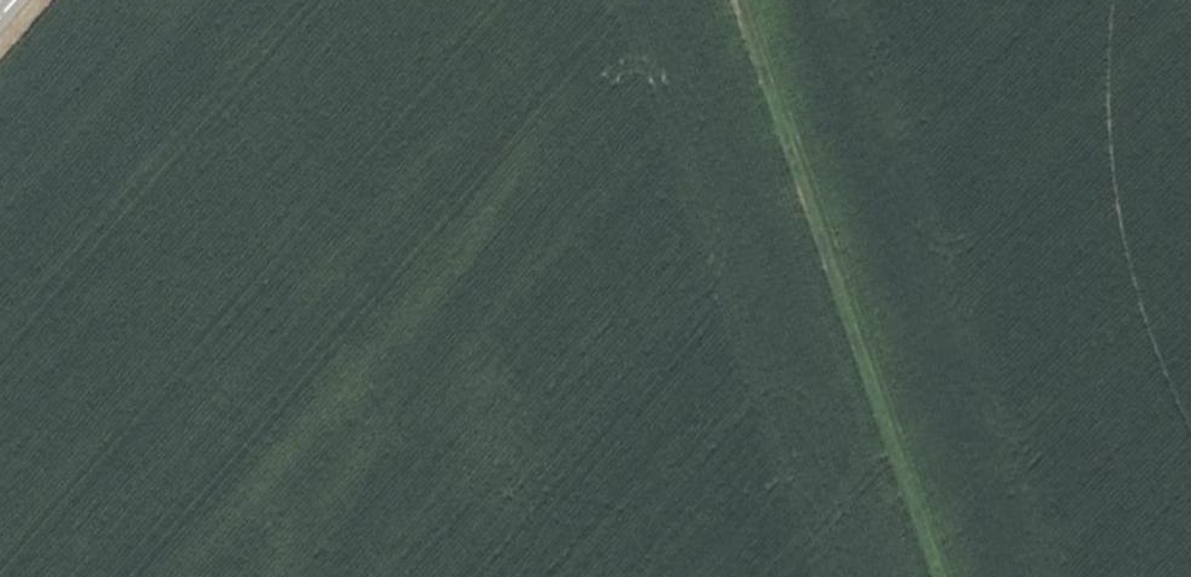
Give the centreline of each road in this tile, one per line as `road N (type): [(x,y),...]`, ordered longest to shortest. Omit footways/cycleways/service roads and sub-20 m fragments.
road 1 (track): [(661,0),(435,364),(359,576)]
road 2 (track): [(939,576),(733,0)]

